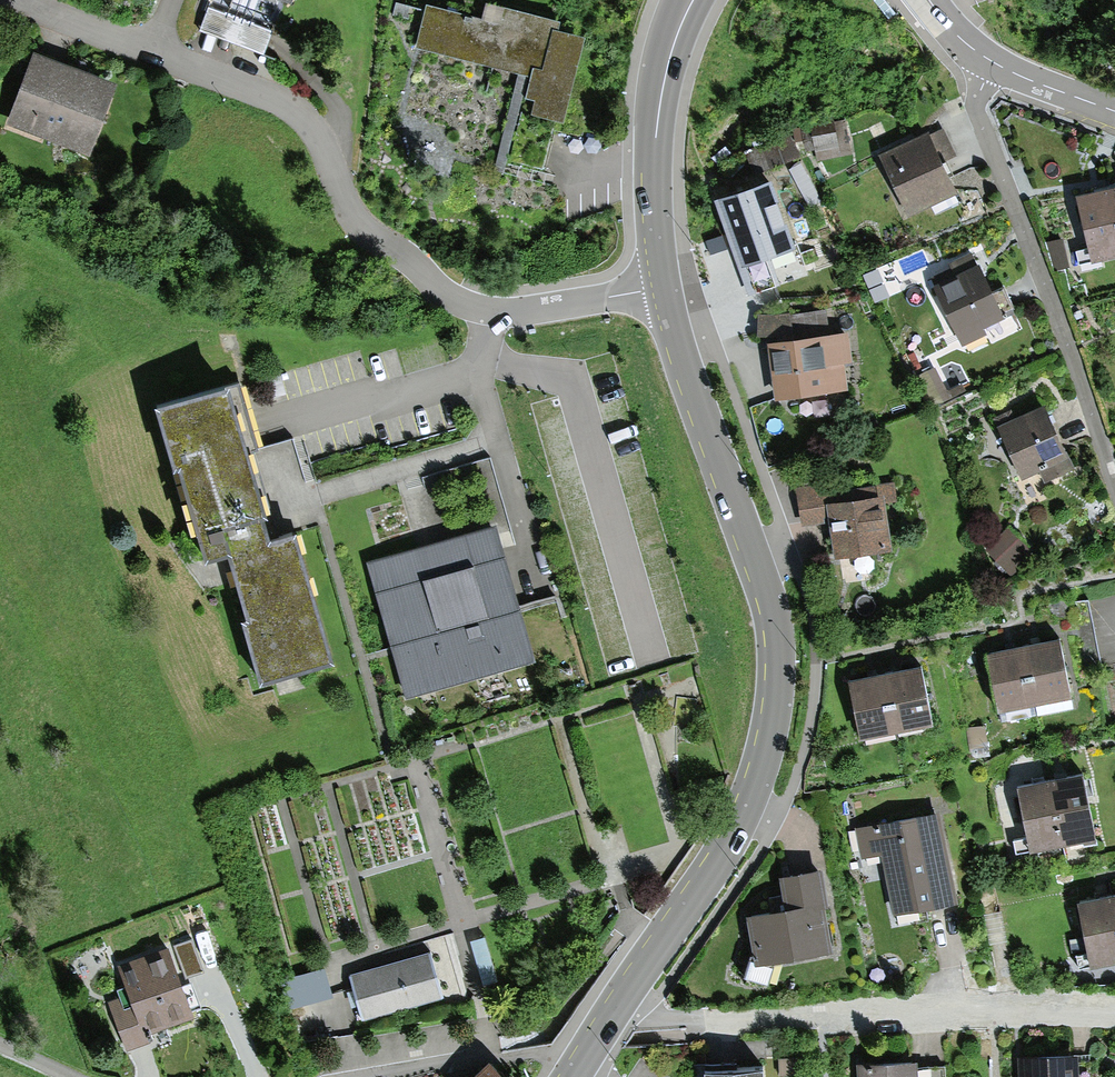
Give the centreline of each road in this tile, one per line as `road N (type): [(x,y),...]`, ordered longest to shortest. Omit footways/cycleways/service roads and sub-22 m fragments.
road 1 (tertiary): [(621,1005),(743,822),(776,691),(769,597),(665,287)]
road 2 (residential): [(665,287),(492,306),(460,298),(371,234),(344,204),(316,134),(275,100),(23,0)]
road 3 (residential): [(621,1005),(654,1022),(1114,1005)]
road 4 (residential): [(984,61),(969,95),(972,113),(1051,302),(1114,494)]
road 5 (tertiary): [(665,287),(654,146),(663,82),(690,0)]
road 6 (residential): [(1114,112),(984,61)]

